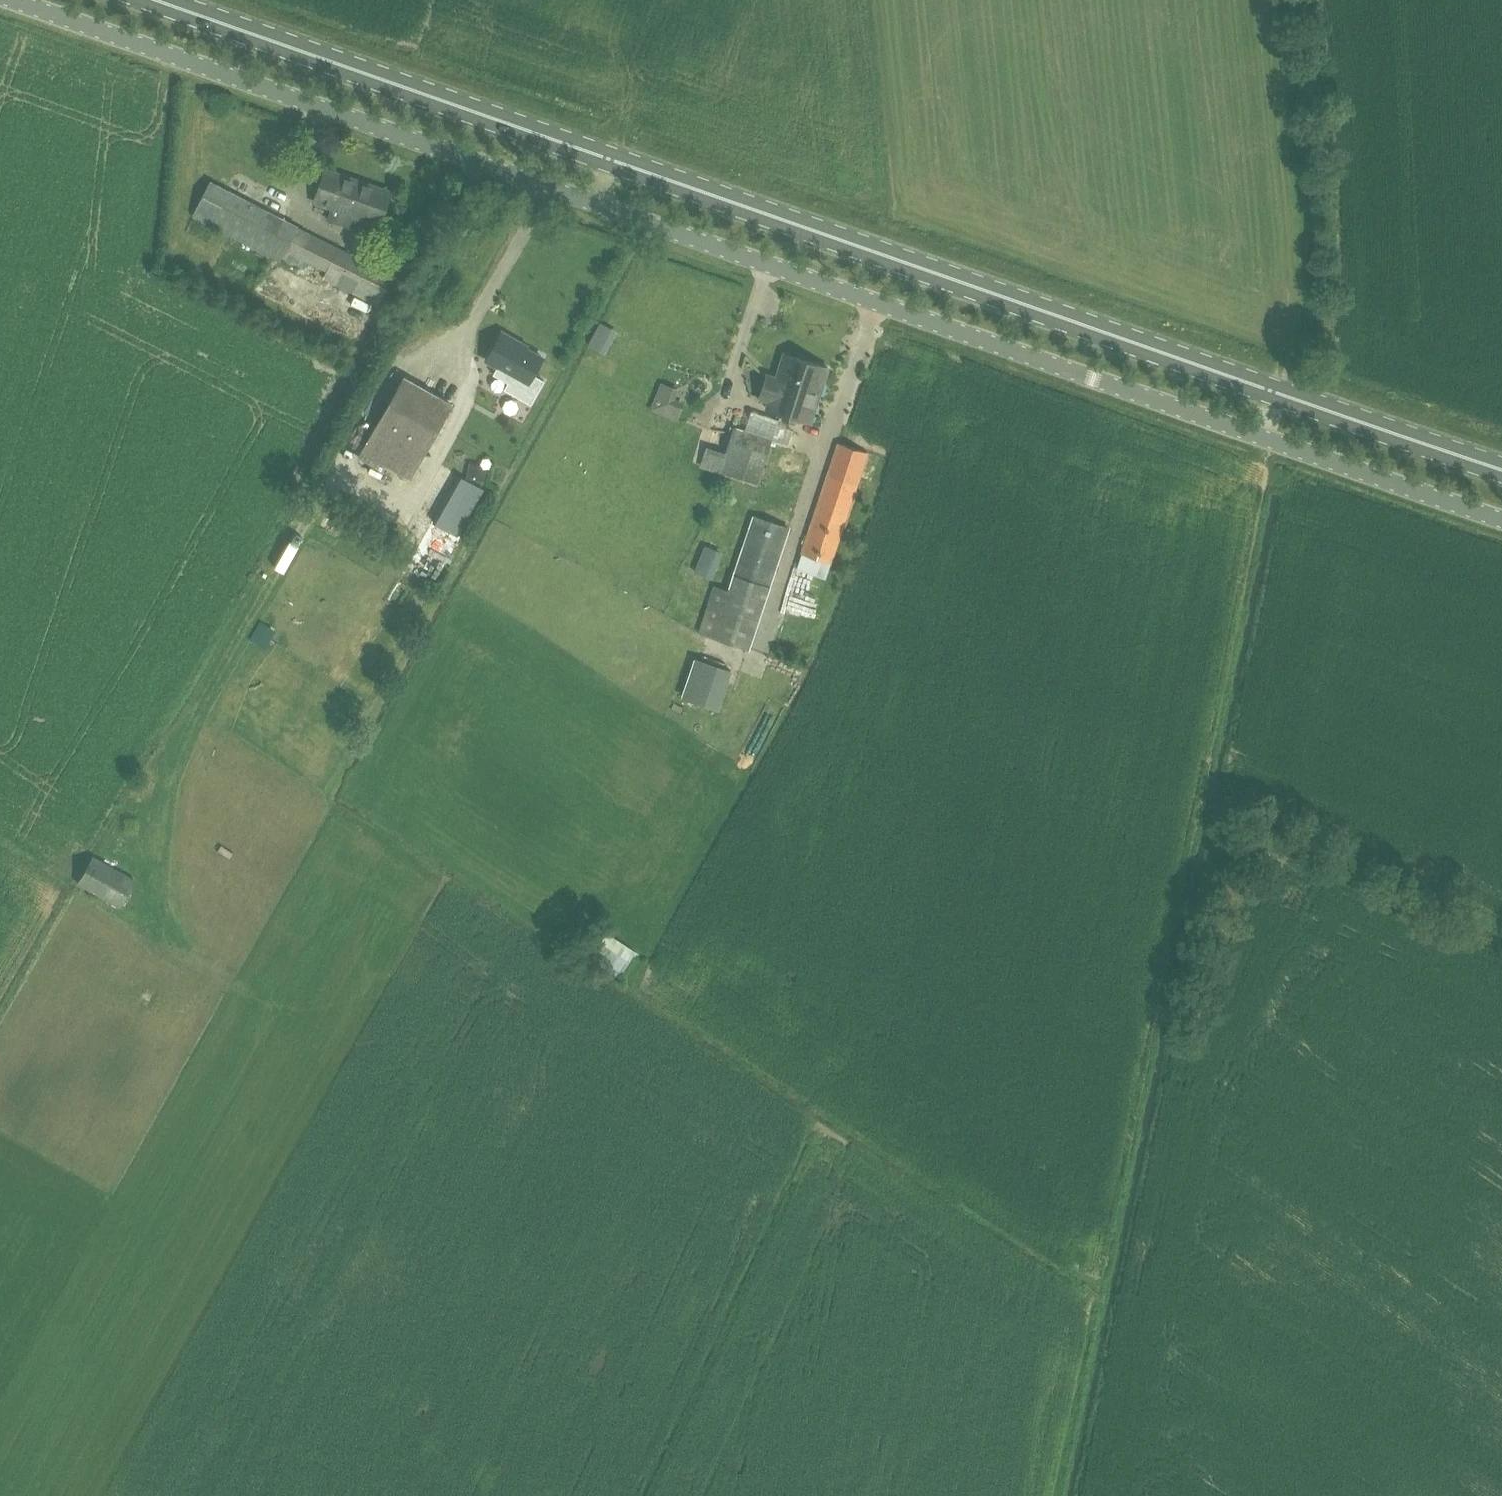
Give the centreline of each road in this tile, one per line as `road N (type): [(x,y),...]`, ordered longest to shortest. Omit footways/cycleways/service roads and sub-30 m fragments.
road 1 (unclassified): [(1501,522),(8,0)]
road 2 (primary): [(1501,465),(163,0)]

